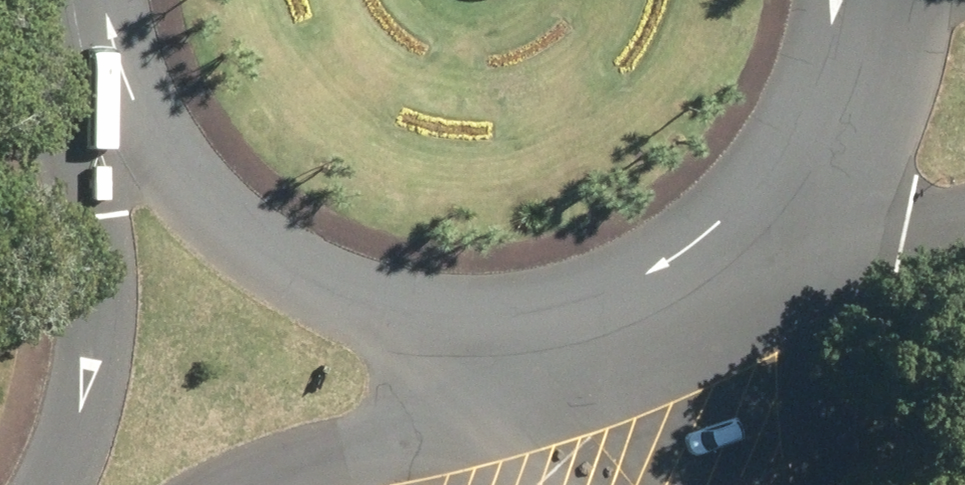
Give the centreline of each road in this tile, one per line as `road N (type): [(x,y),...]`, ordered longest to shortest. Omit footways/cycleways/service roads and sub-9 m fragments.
road 1 (unclassified): [(475,331),(351,309),(229,238),(137,139),(106,65)]
road 2 (unclassified): [(64,484),(98,390),(106,65)]
road 3 (unclassified): [(772,216),(740,253),(678,293),(571,324),(475,331)]
road 4 (unclassified): [(475,331),(423,397),(380,429),(242,484)]
road 5 (unclassified): [(772,216),(830,484)]
road 6 (unclassified): [(844,0),(838,70),(795,183)]
road 7 (unclassified): [(964,207),(795,183)]

